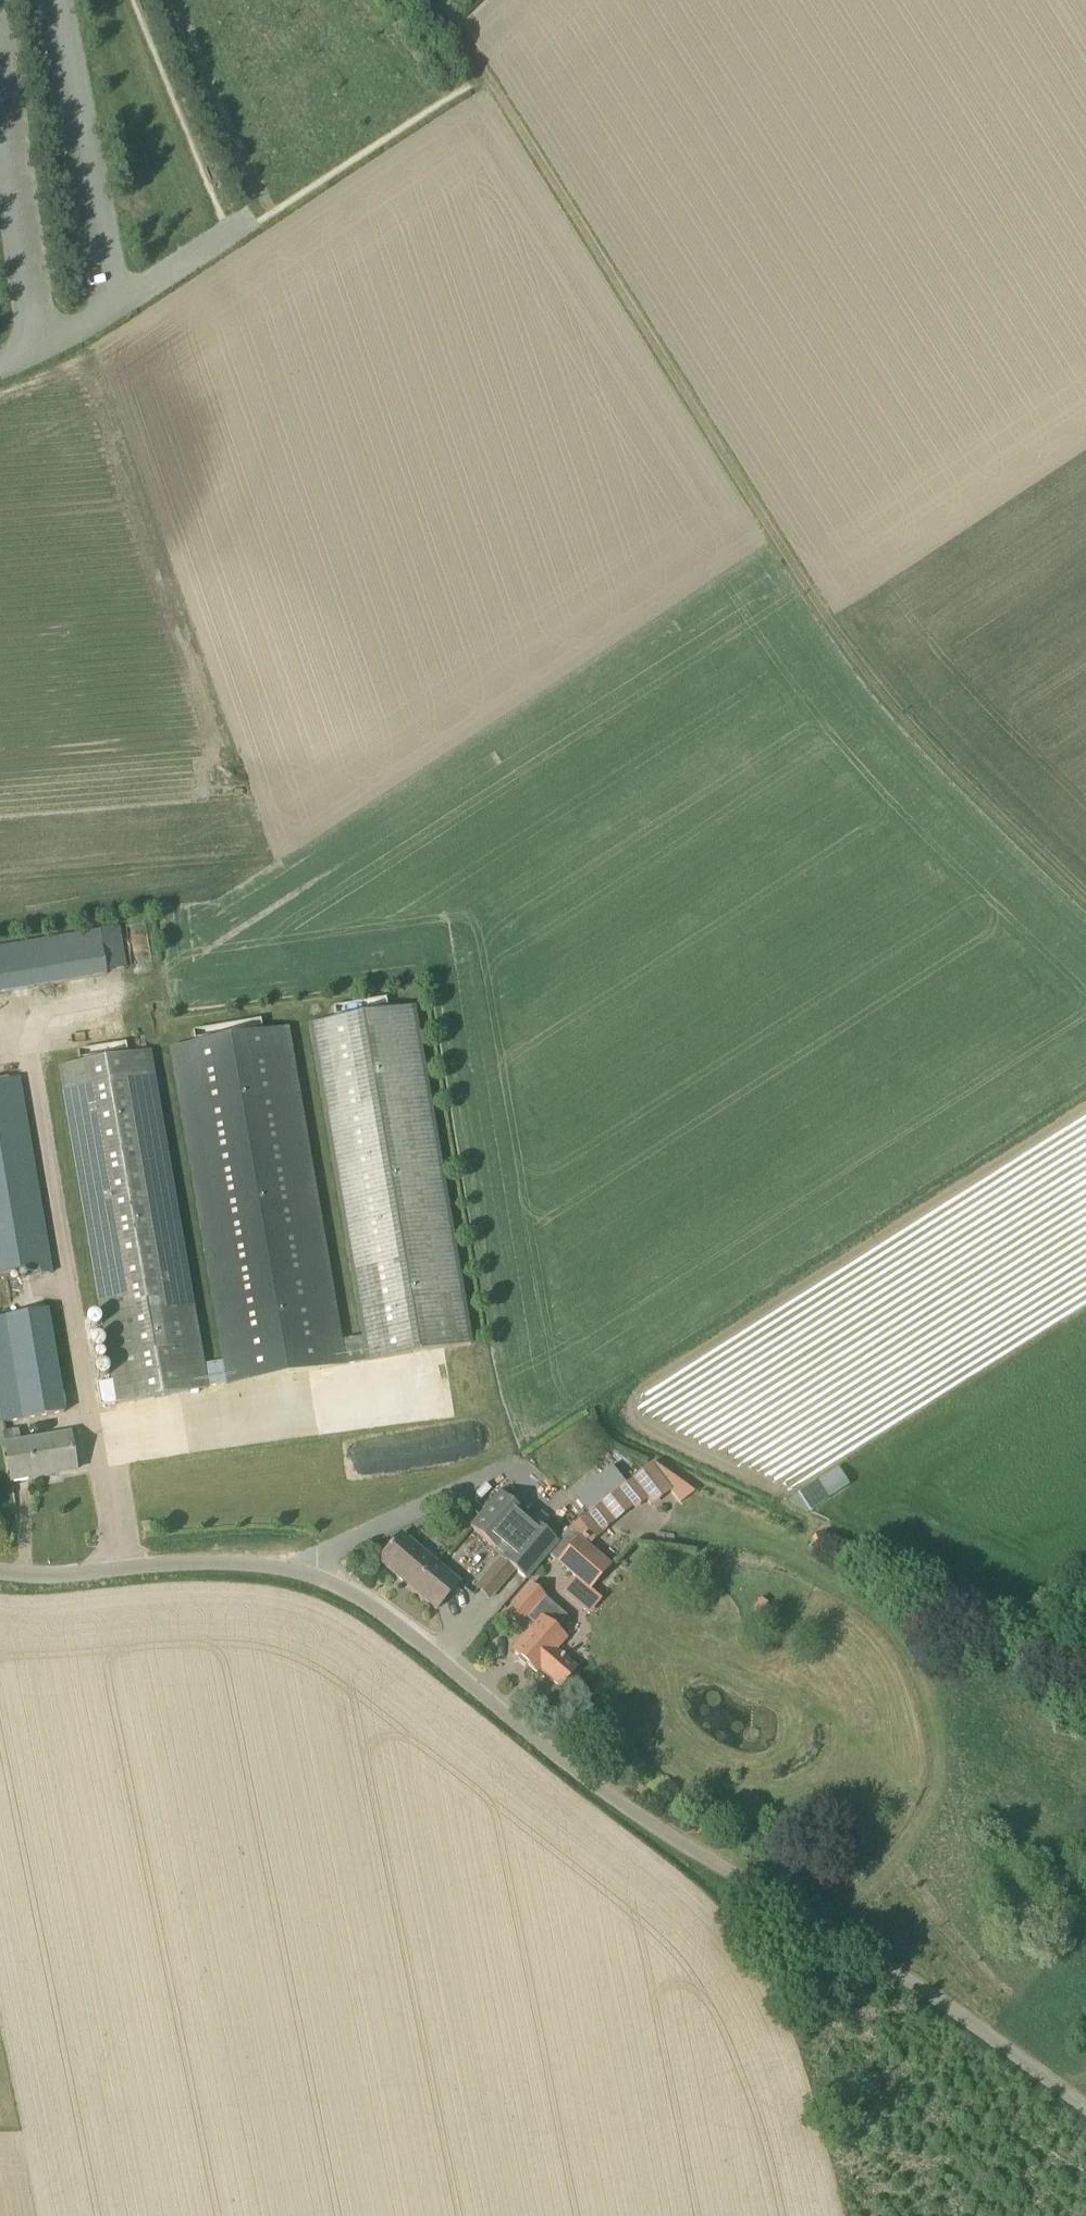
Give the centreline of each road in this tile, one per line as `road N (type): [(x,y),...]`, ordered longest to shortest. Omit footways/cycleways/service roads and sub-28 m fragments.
road 1 (unclassified): [(1085,2108),(953,2011),(627,1807),(380,1609),(332,1583),(275,1566),(193,1561),(37,1577),(0,1572)]
road 2 (track): [(1085,897),(931,746),(831,631),(433,0)]

